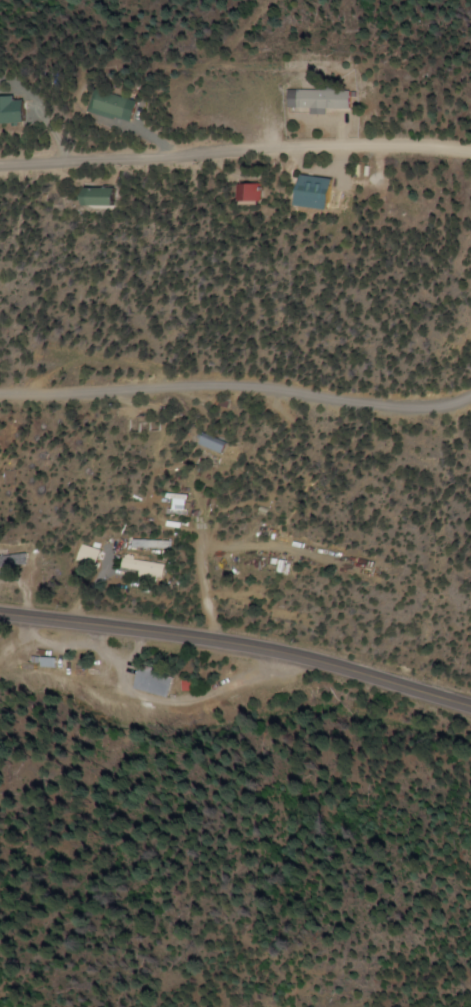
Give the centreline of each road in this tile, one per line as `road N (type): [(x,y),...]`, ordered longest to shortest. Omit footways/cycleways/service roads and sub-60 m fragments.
road 1 (secondary): [(470,708),(289,655),(0,613)]
road 2 (residential): [(0,407),(246,438),(440,423),(470,407)]
road 3 (residential): [(0,153),(470,179)]
road 4 (residential): [(47,413),(185,333),(219,294),(278,195),(279,168)]
road 5 (residential): [(47,413),(114,526)]

